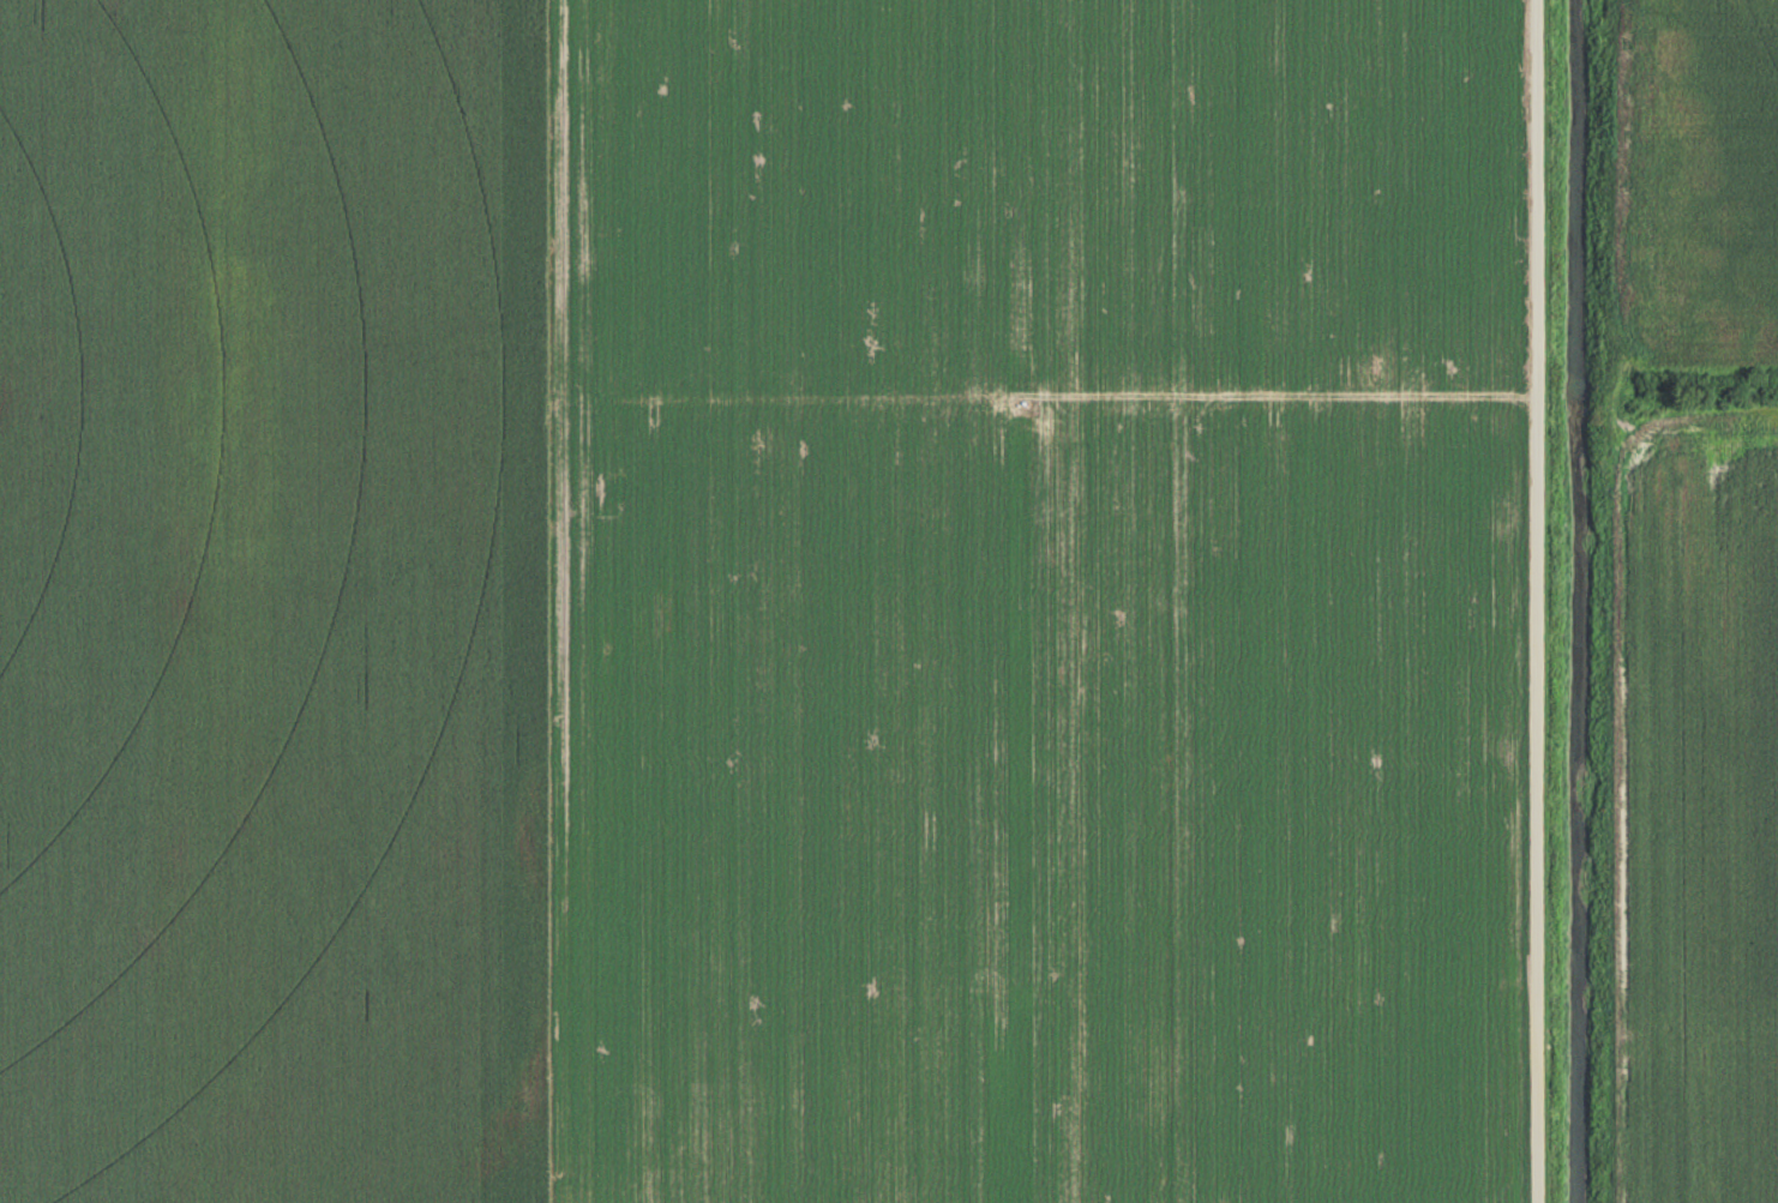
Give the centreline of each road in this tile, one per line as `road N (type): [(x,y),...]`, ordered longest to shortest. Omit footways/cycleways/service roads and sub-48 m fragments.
road 1 (residential): [(1537,1202),(1536,0)]

